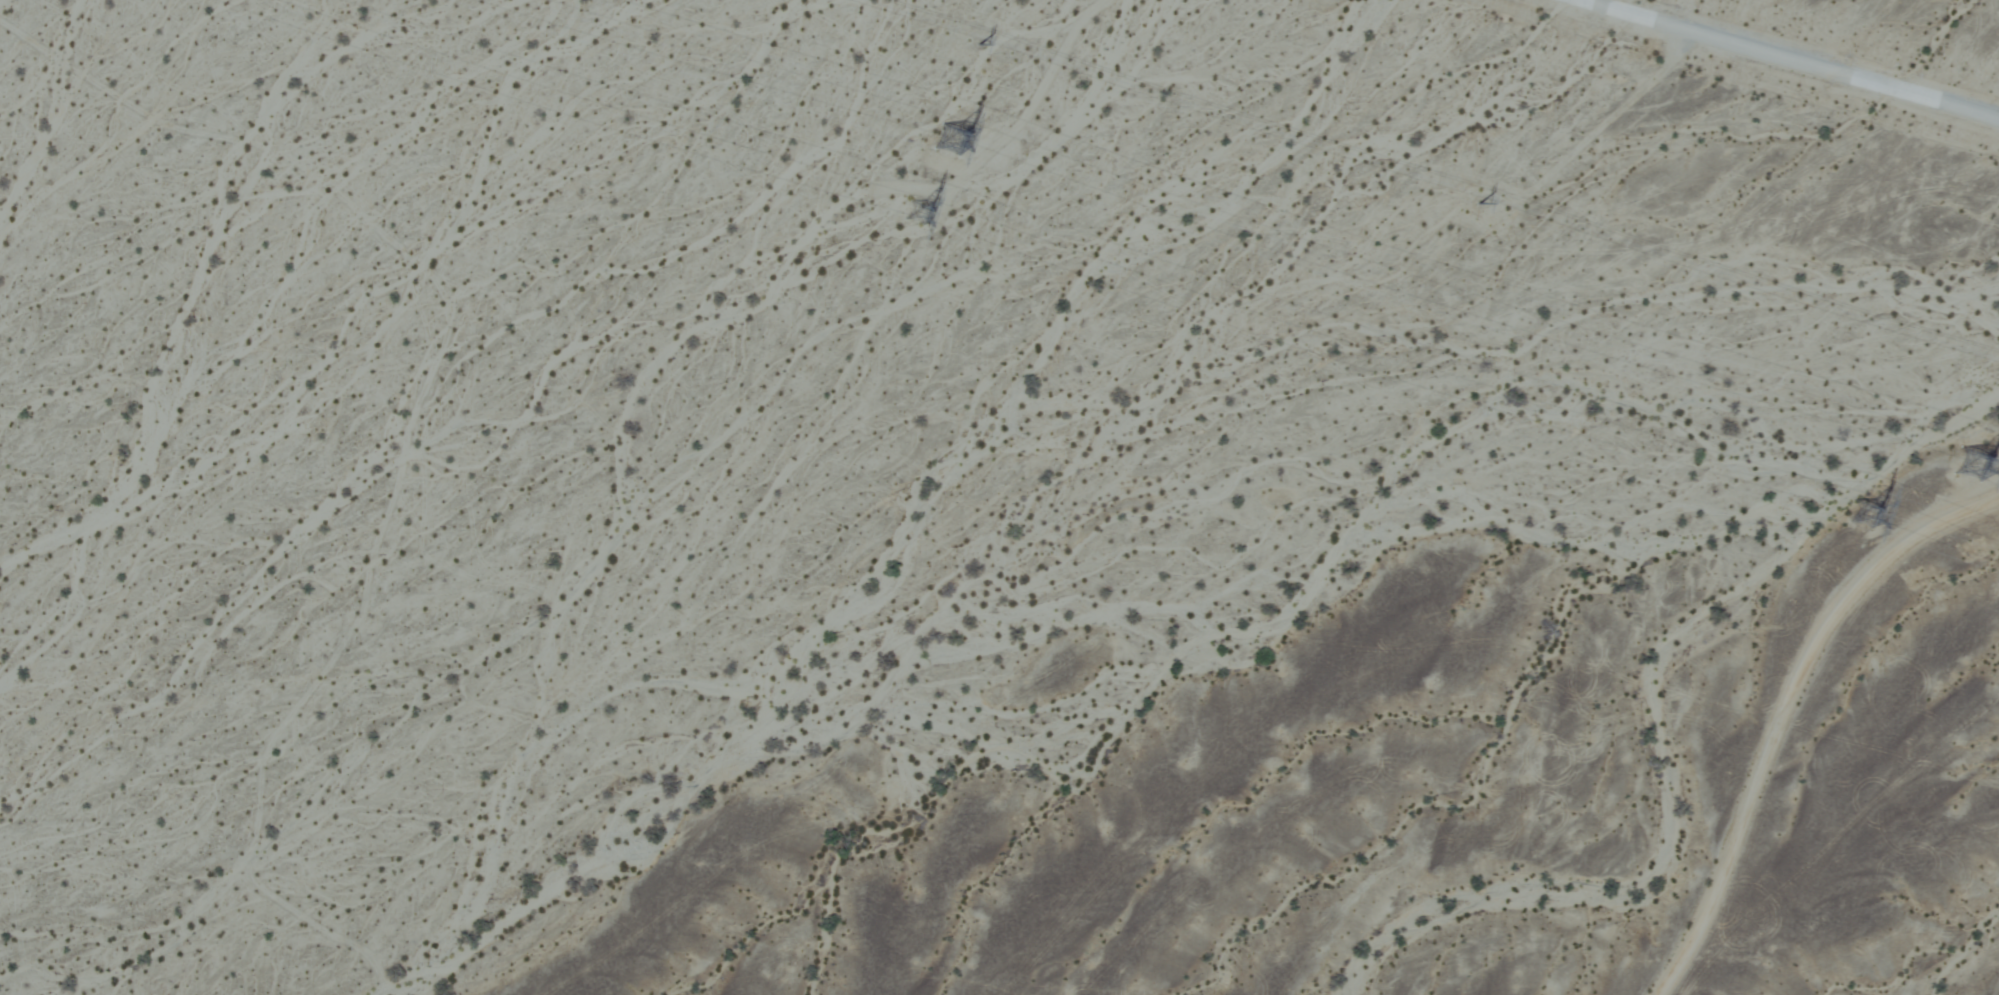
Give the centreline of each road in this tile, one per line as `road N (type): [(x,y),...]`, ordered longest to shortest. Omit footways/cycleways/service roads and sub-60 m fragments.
road 1 (track): [(1998,477),(1922,513),(1820,619),(1778,709),(1718,881),(1655,994)]

